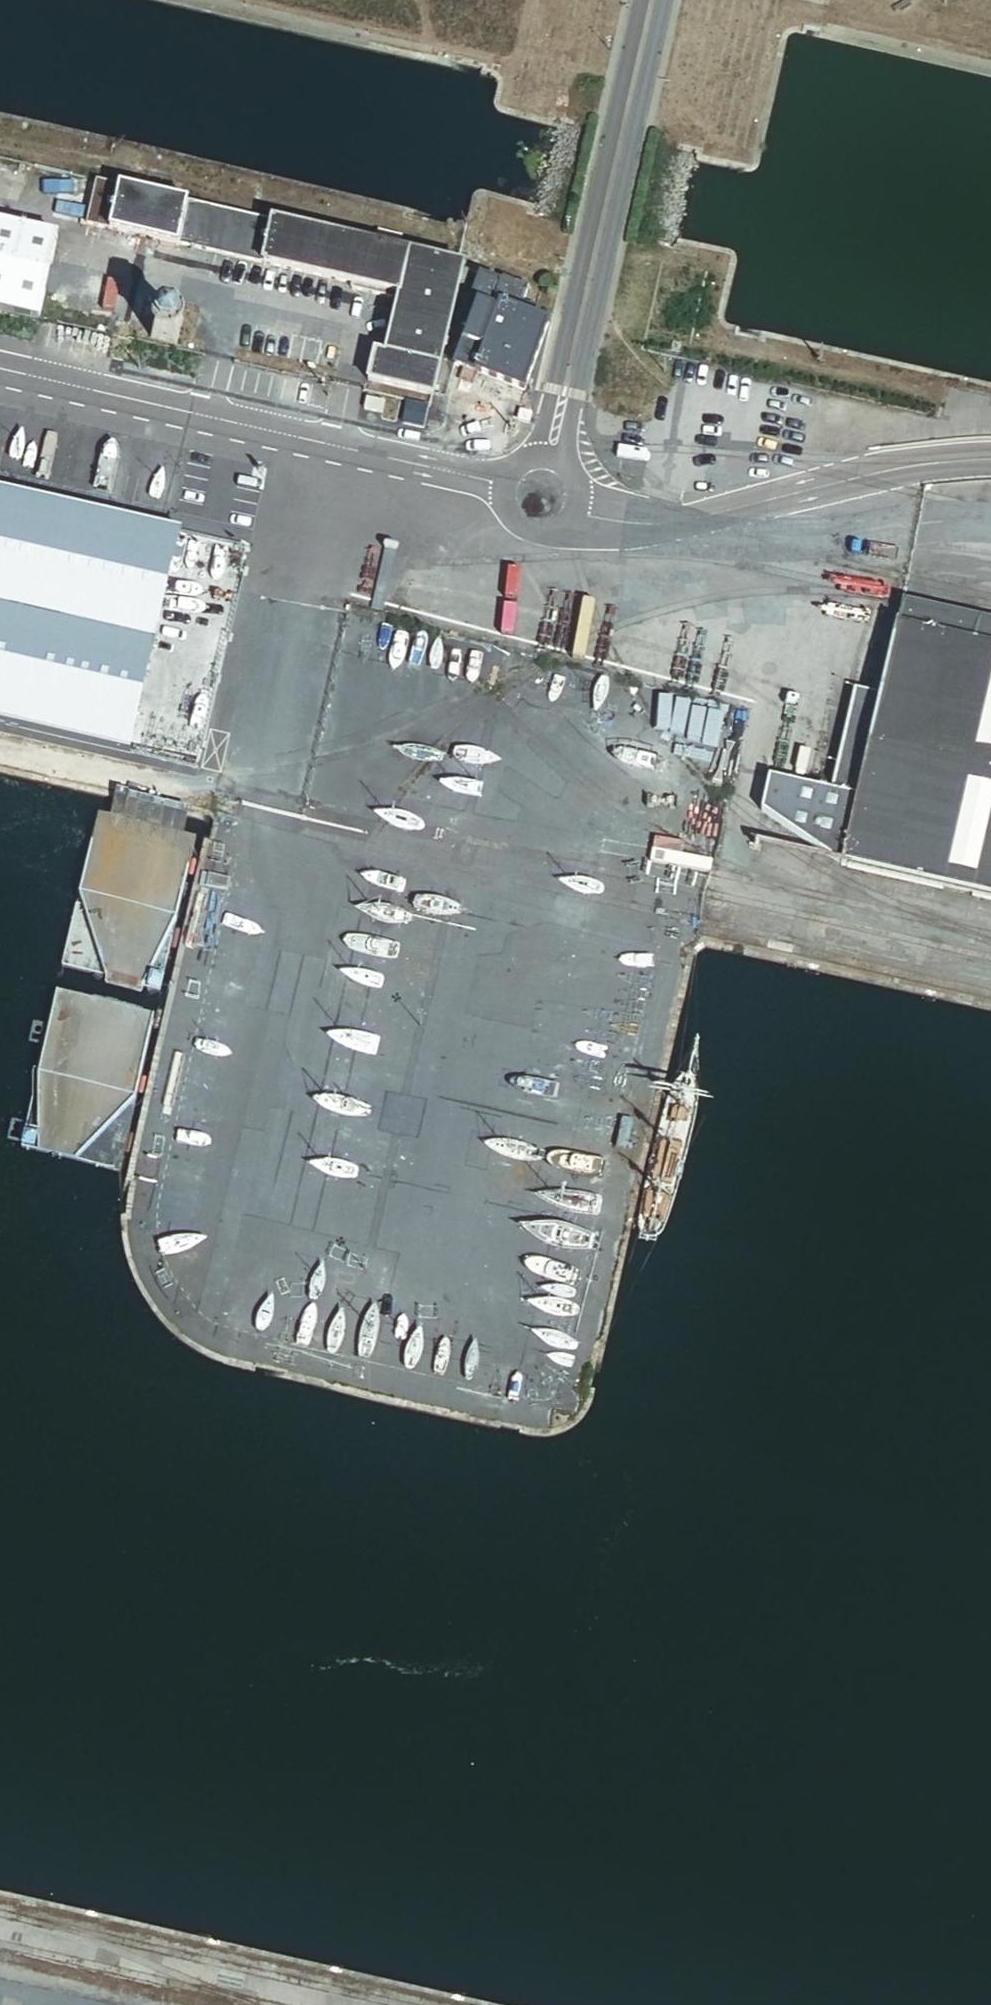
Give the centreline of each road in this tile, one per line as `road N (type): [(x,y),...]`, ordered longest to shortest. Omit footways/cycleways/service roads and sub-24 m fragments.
road 1 (unclassified): [(539,494),(653,0)]

